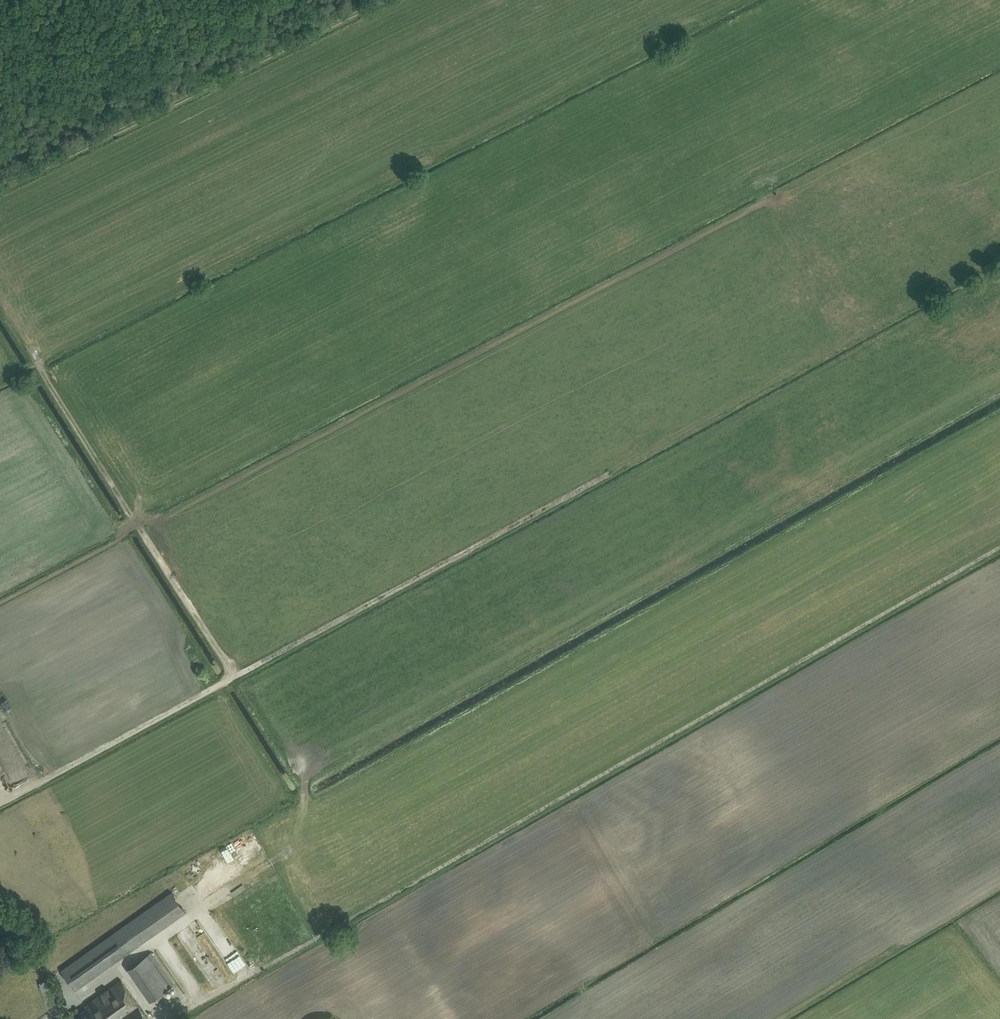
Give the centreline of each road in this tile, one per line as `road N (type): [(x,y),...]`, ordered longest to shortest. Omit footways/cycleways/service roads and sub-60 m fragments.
road 1 (track): [(385,0),(0,190)]

